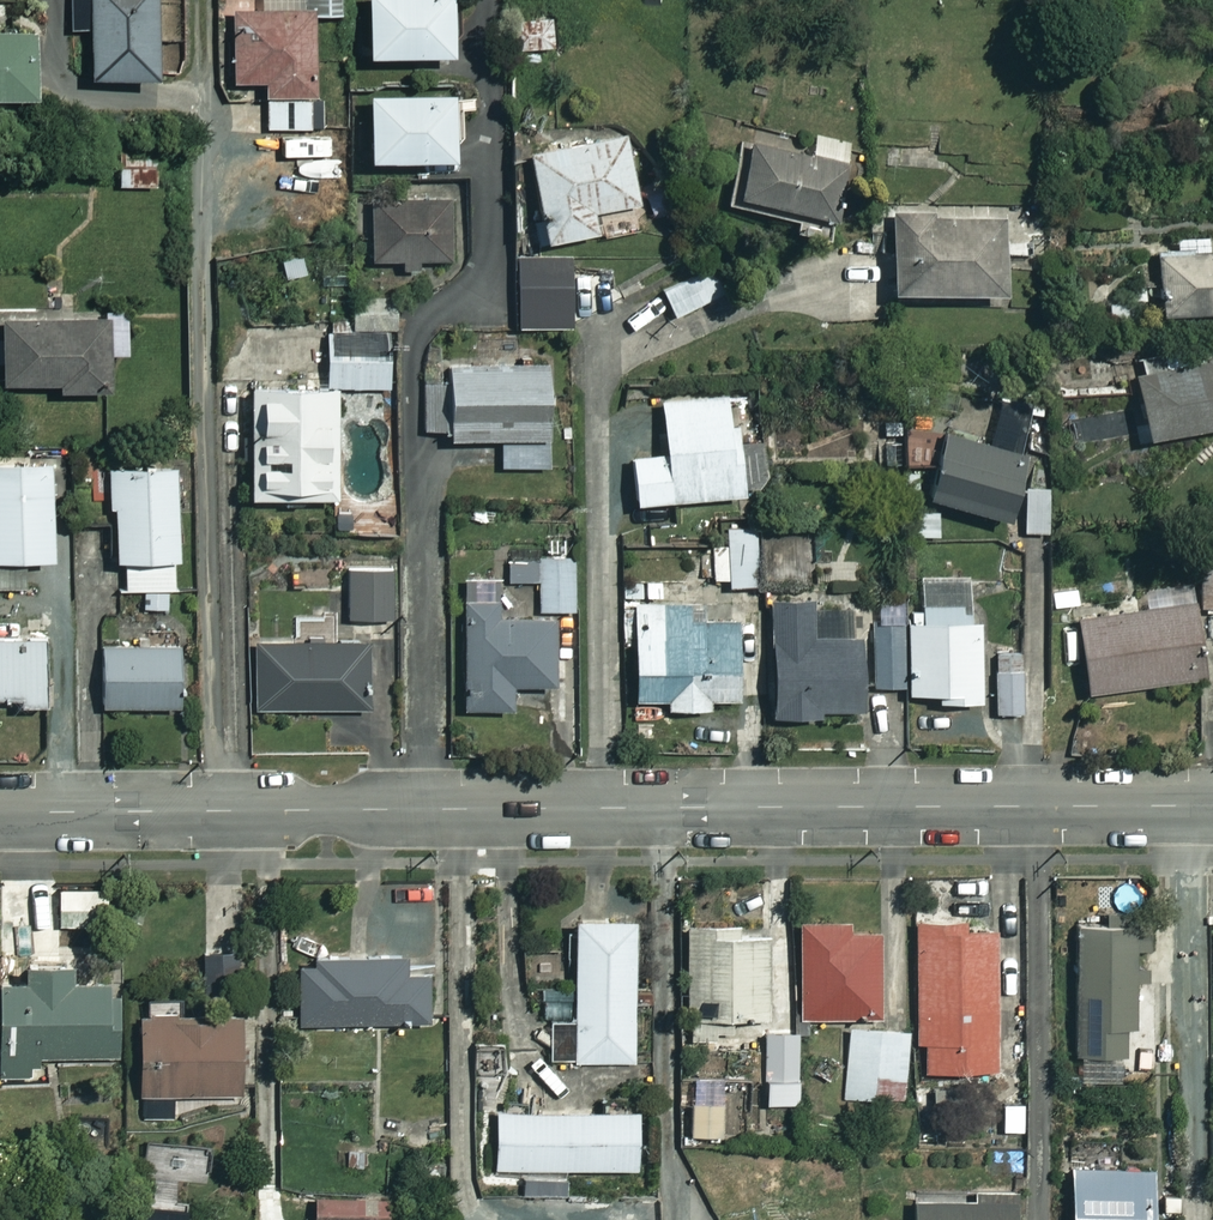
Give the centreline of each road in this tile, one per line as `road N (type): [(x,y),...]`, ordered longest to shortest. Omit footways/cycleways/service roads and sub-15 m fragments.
road 1 (residential): [(1212,805),(0,813)]

